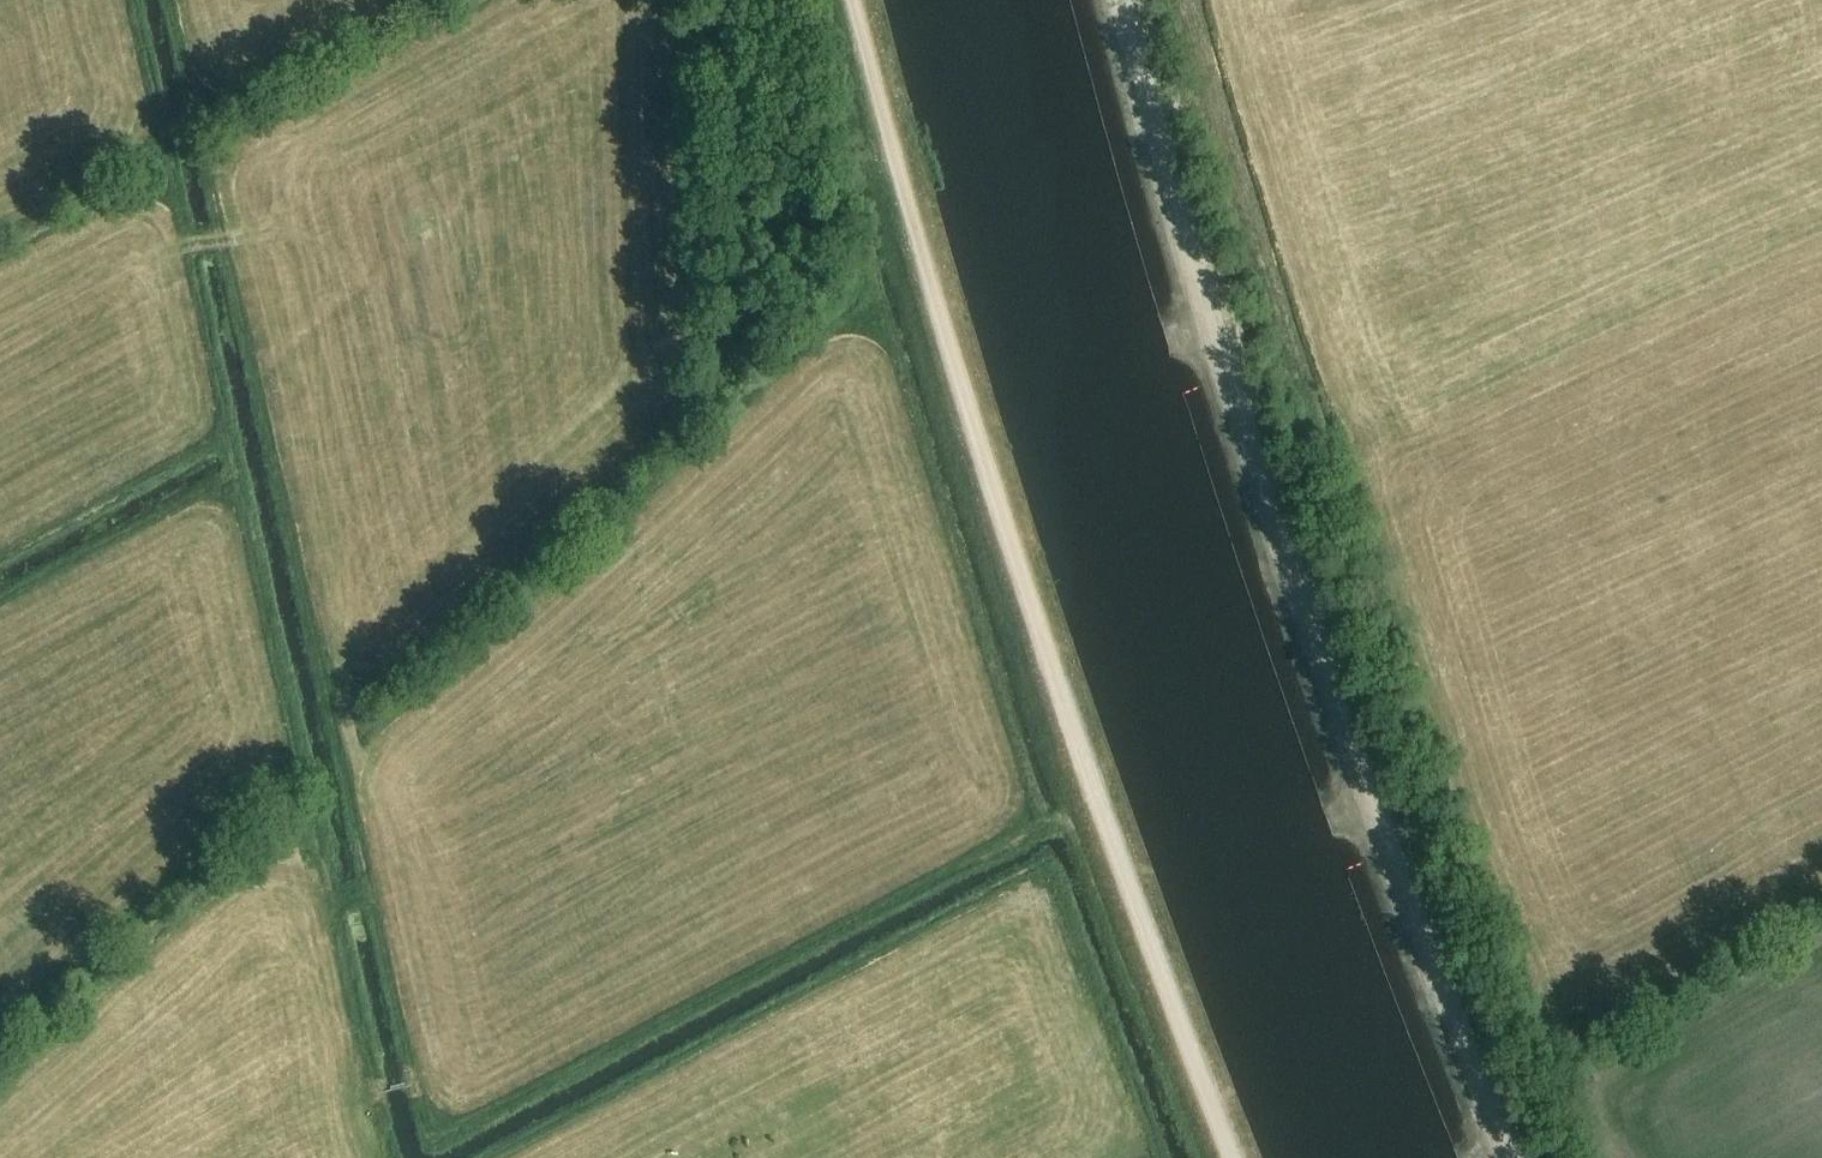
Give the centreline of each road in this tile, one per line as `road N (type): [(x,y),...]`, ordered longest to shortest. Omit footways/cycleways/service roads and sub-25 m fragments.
road 1 (track): [(1101,0),(1287,624),(1488,1157)]
road 2 (track): [(1233,1157),(1073,724),(988,464),(855,0)]

